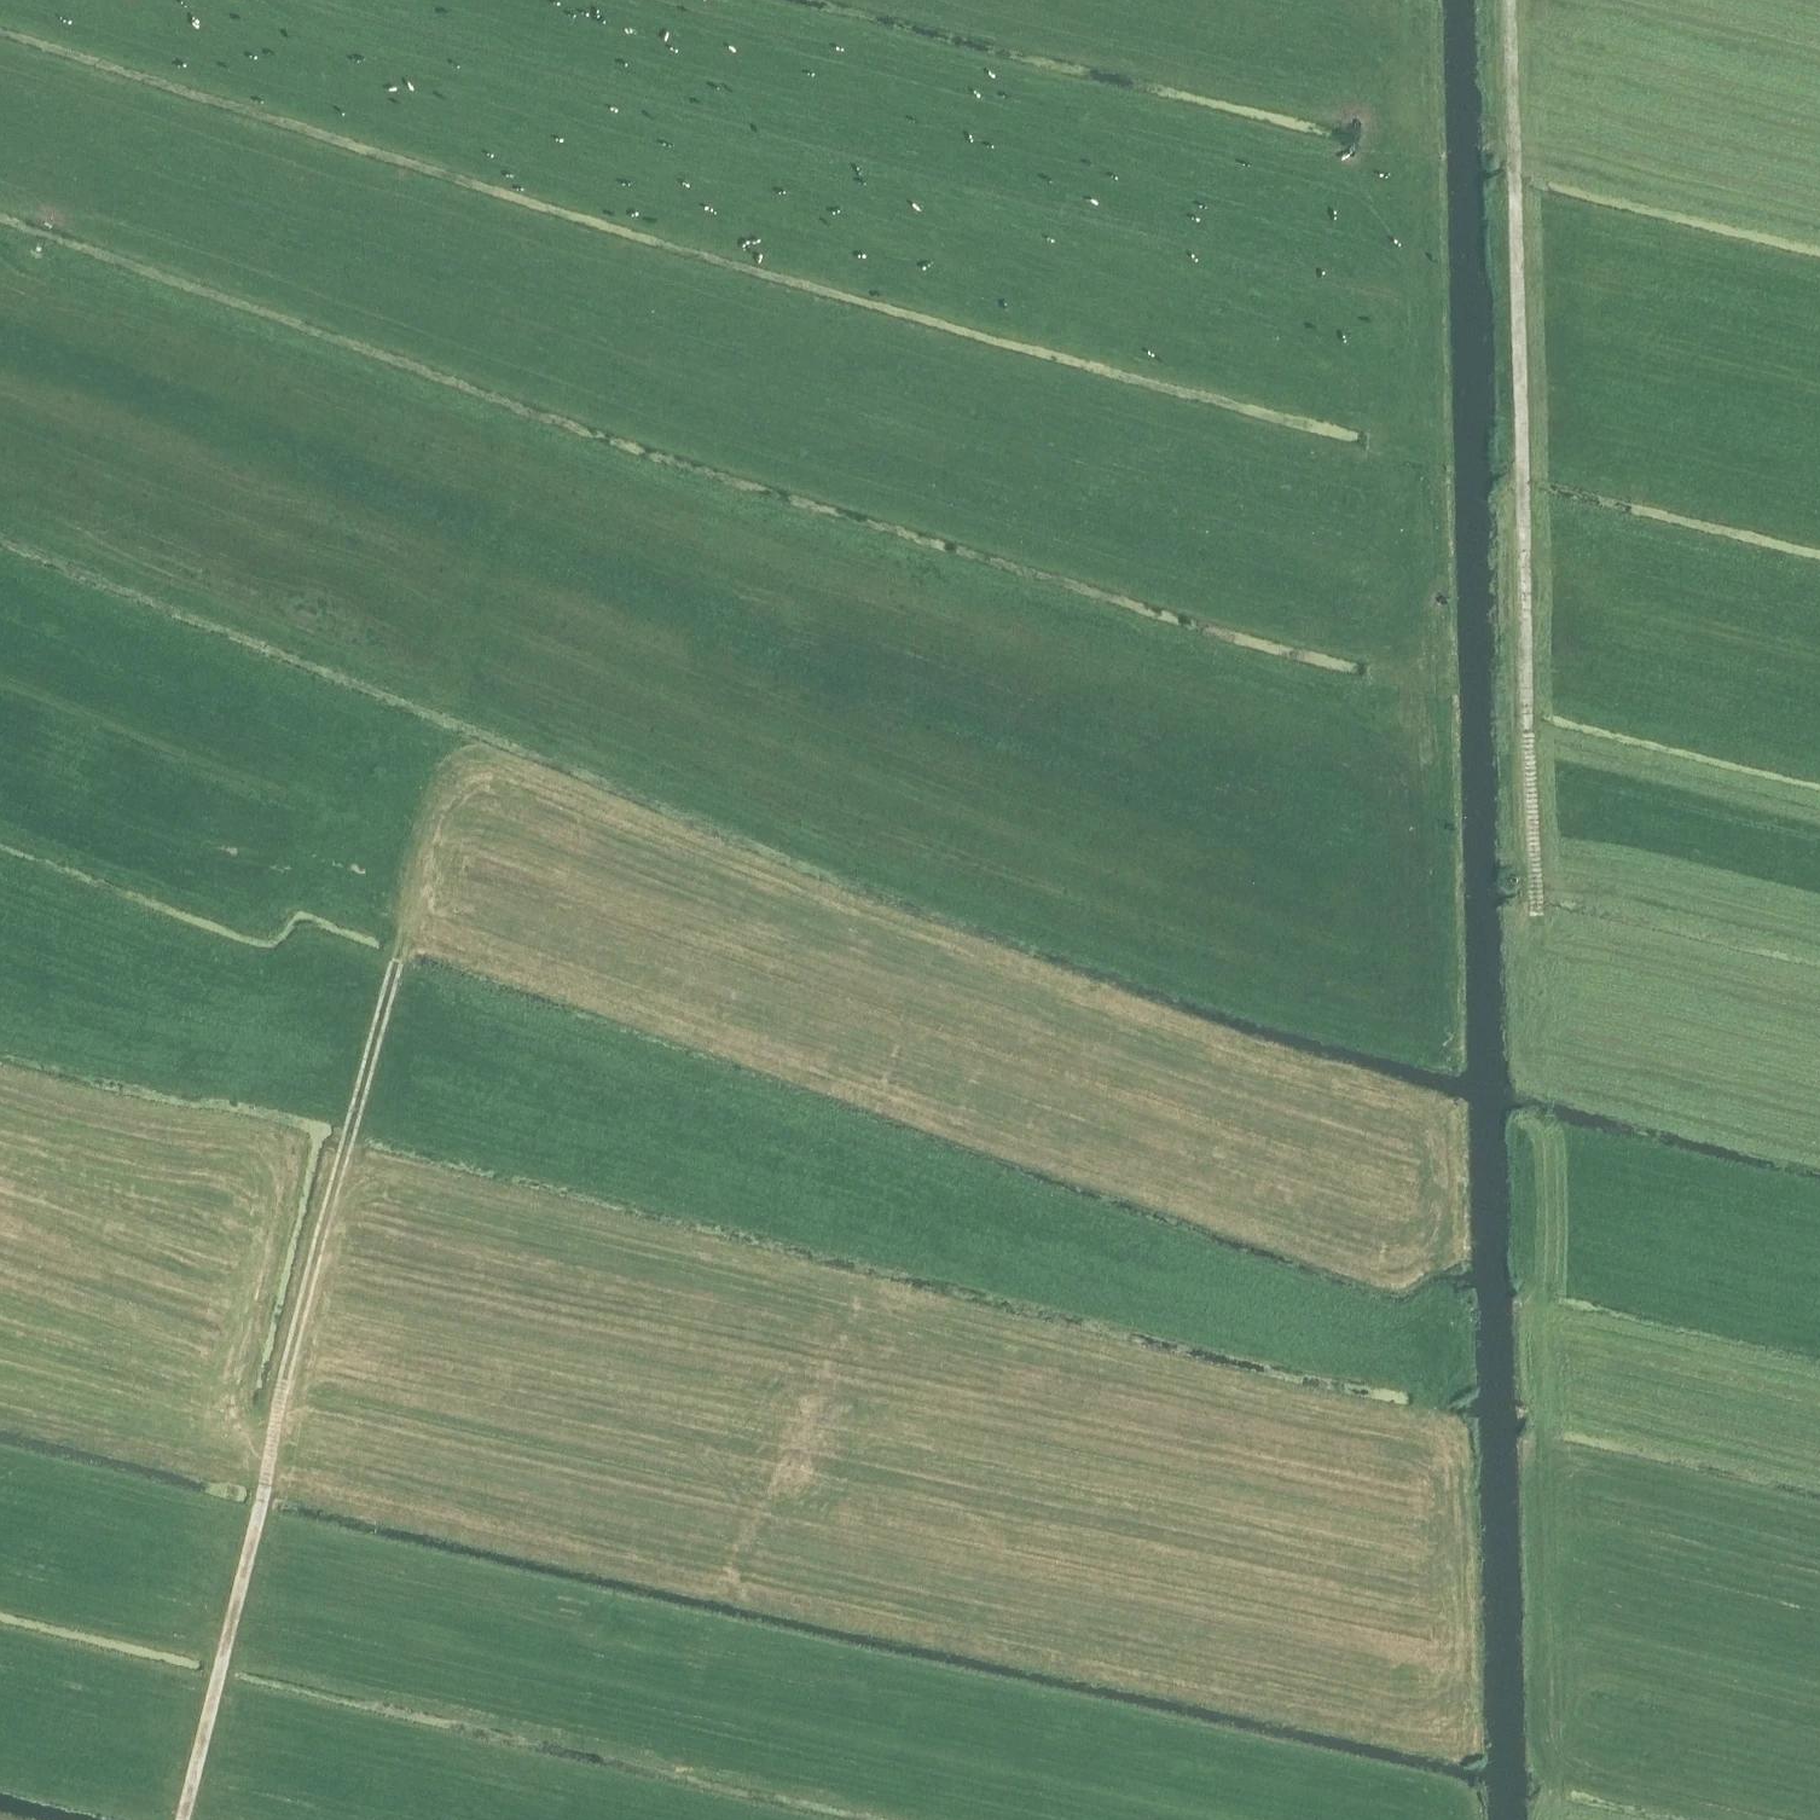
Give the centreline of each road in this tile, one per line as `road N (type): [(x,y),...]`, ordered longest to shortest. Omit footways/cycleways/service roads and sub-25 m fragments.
road 1 (track): [(1579,1024),(1537,918),(1523,632),(1512,0)]
road 2 (track): [(182,1819),(315,1246),(422,872)]
road 3 (track): [(1575,1221),(1529,1276),(1549,1819)]

